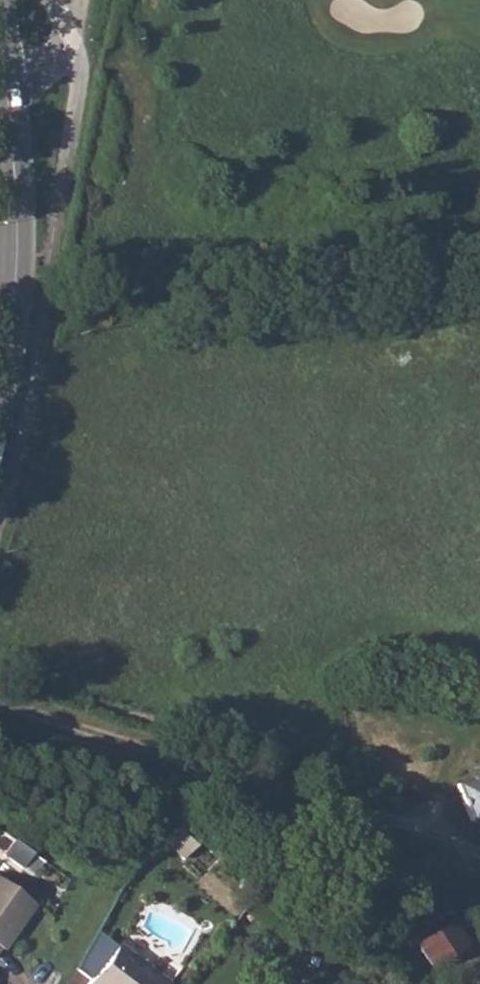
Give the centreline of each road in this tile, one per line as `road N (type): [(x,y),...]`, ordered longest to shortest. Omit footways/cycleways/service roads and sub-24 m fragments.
road 1 (secondary): [(0,398),(19,247),(0,9)]

